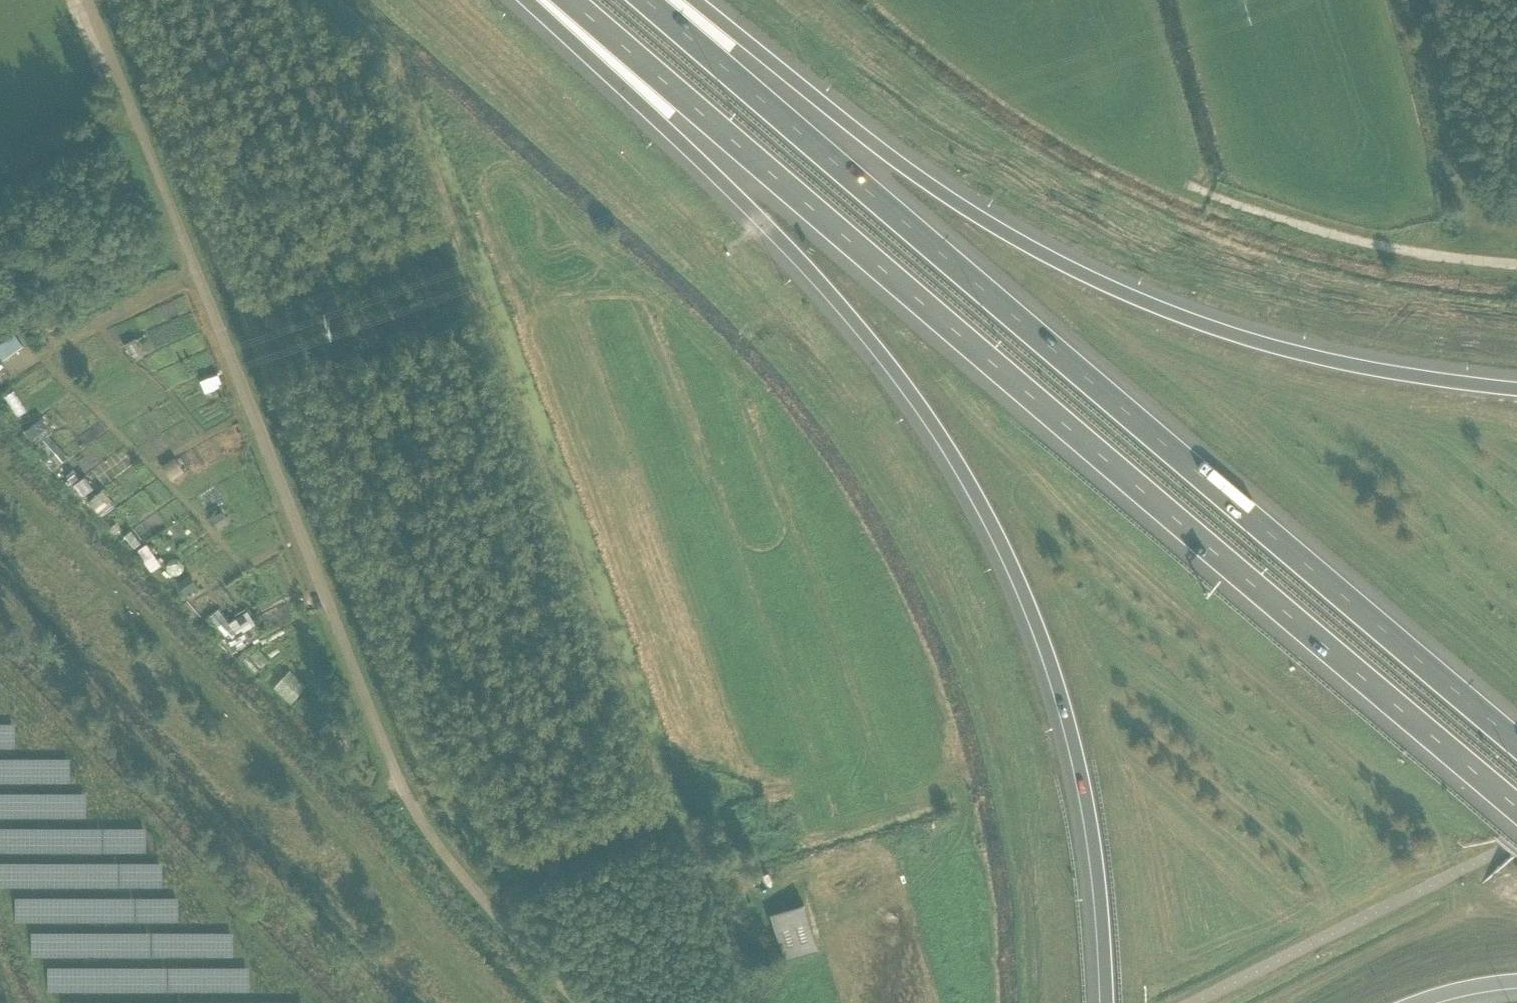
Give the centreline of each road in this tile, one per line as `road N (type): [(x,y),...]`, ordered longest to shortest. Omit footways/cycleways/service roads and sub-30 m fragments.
road 1 (motorway): [(559,0),(1516,811)]
road 2 (motorway): [(529,0),(792,254),(883,356),(960,467),(1015,579),(1063,703),(1090,819),(1105,1002)]
road 3 (motorway): [(1516,741),(647,0)]
road 4 (unclassified): [(576,1002),(436,859),(411,814),(88,0)]
road 5 (motorway): [(1516,383),(1279,344),(1039,248),(913,172),(692,0)]

